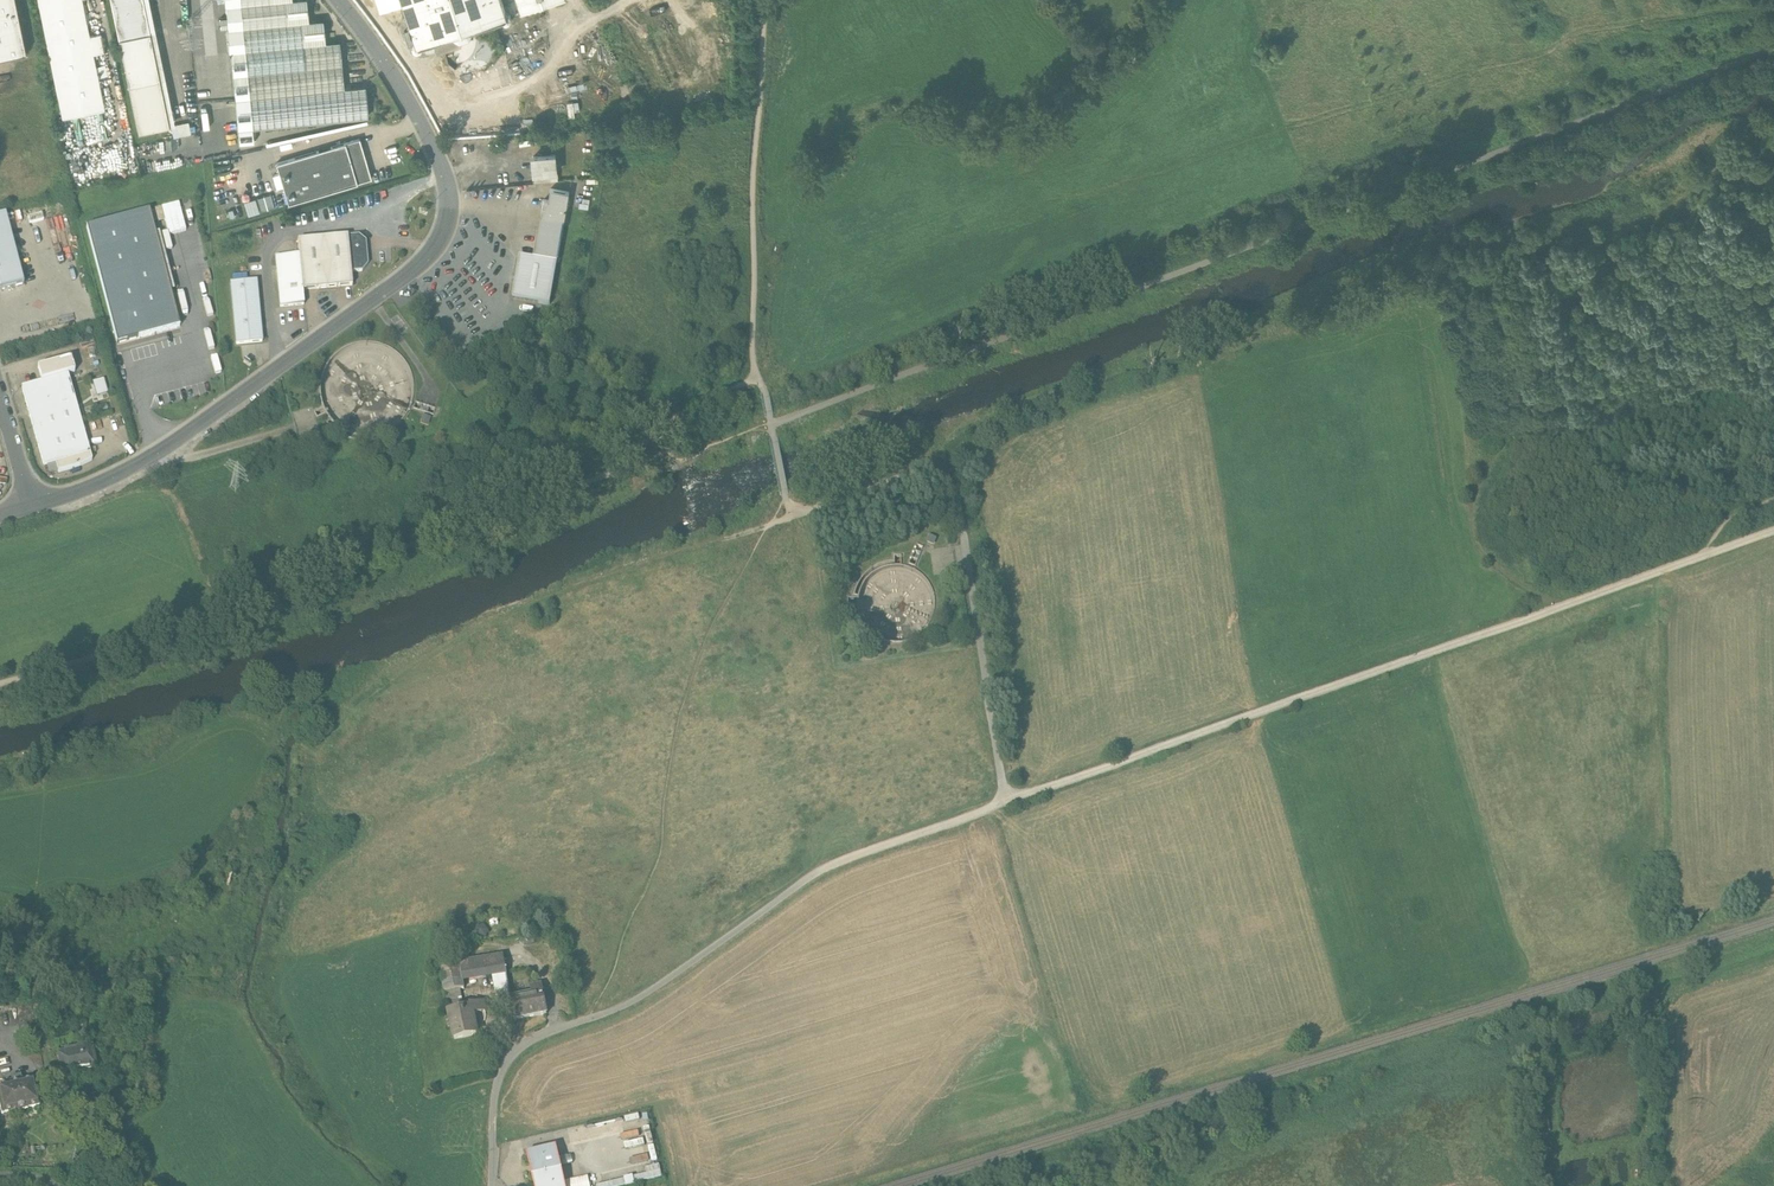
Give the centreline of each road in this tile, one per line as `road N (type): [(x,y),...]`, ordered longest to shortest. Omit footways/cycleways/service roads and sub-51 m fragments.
road 1 (unclassified): [(337,0),(375,47),(440,165),(448,196),(441,242),(158,453),(105,481),(0,517)]
road 2 (track): [(1006,799),(1567,604)]
road 3 (track): [(633,1001),(823,867),(1006,799)]
road 4 (track): [(917,477),(943,481),(956,496),(1006,799)]
road 5 (residential): [(491,1185),(494,1094),(515,1047),(633,1001)]
road 6 (residential): [(38,998),(53,1082),(141,1185)]
road 7 (track): [(1567,604),(1702,555)]
road 8 (track): [(917,477),(789,517)]

